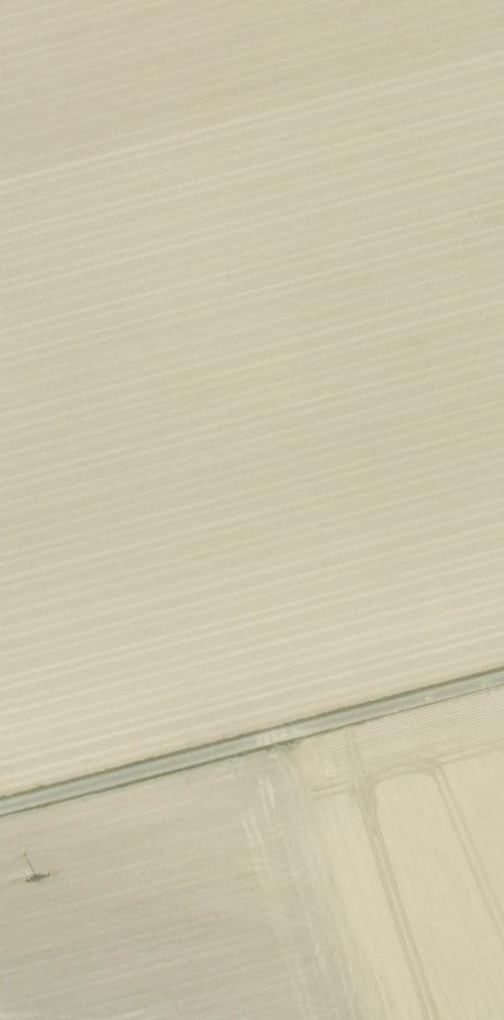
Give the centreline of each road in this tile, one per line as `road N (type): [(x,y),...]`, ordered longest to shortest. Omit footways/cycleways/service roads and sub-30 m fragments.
road 1 (track): [(0,809),(503,680)]

